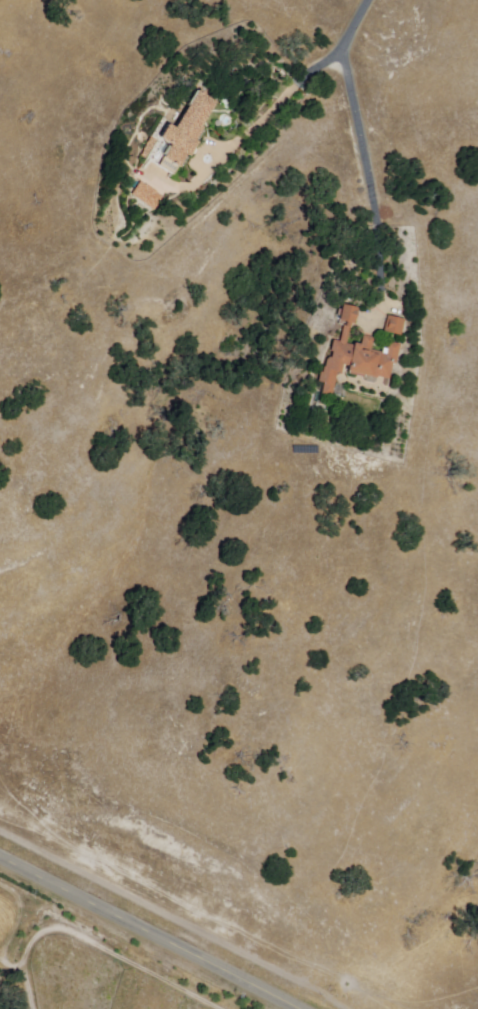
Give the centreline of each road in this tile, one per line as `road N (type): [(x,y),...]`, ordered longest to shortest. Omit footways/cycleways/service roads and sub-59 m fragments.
road 1 (tertiary): [(301,1008),(0,858)]

